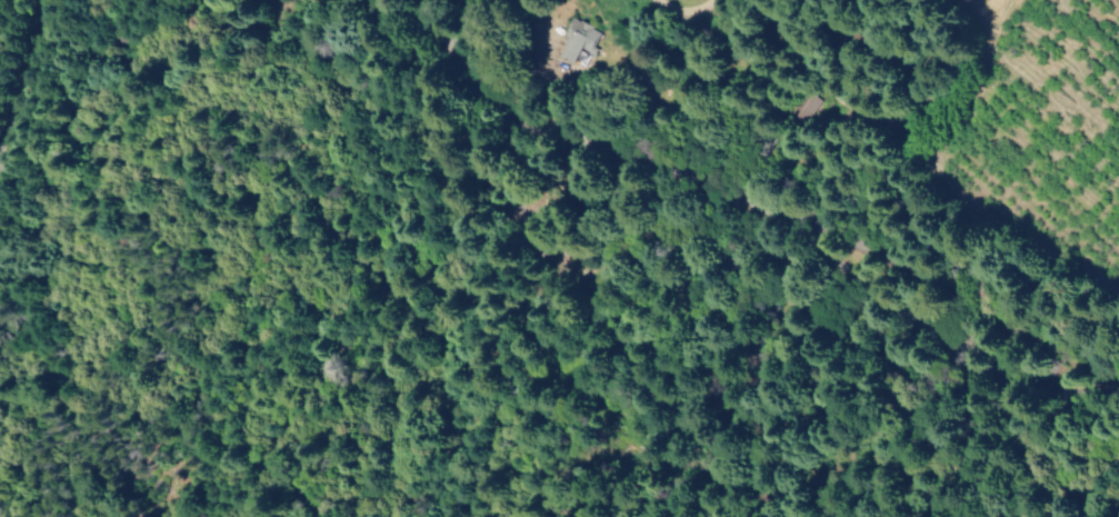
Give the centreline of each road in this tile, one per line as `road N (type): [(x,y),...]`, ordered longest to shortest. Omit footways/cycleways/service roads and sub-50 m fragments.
road 1 (residential): [(901,319),(841,257),(751,197),(518,101),(489,76),(441,0)]
road 2 (residential): [(901,319),(926,359),(948,367),(1025,359)]
road 3 (secondary): [(0,140),(39,0)]
road 4 (residential): [(1025,359),(901,319)]

